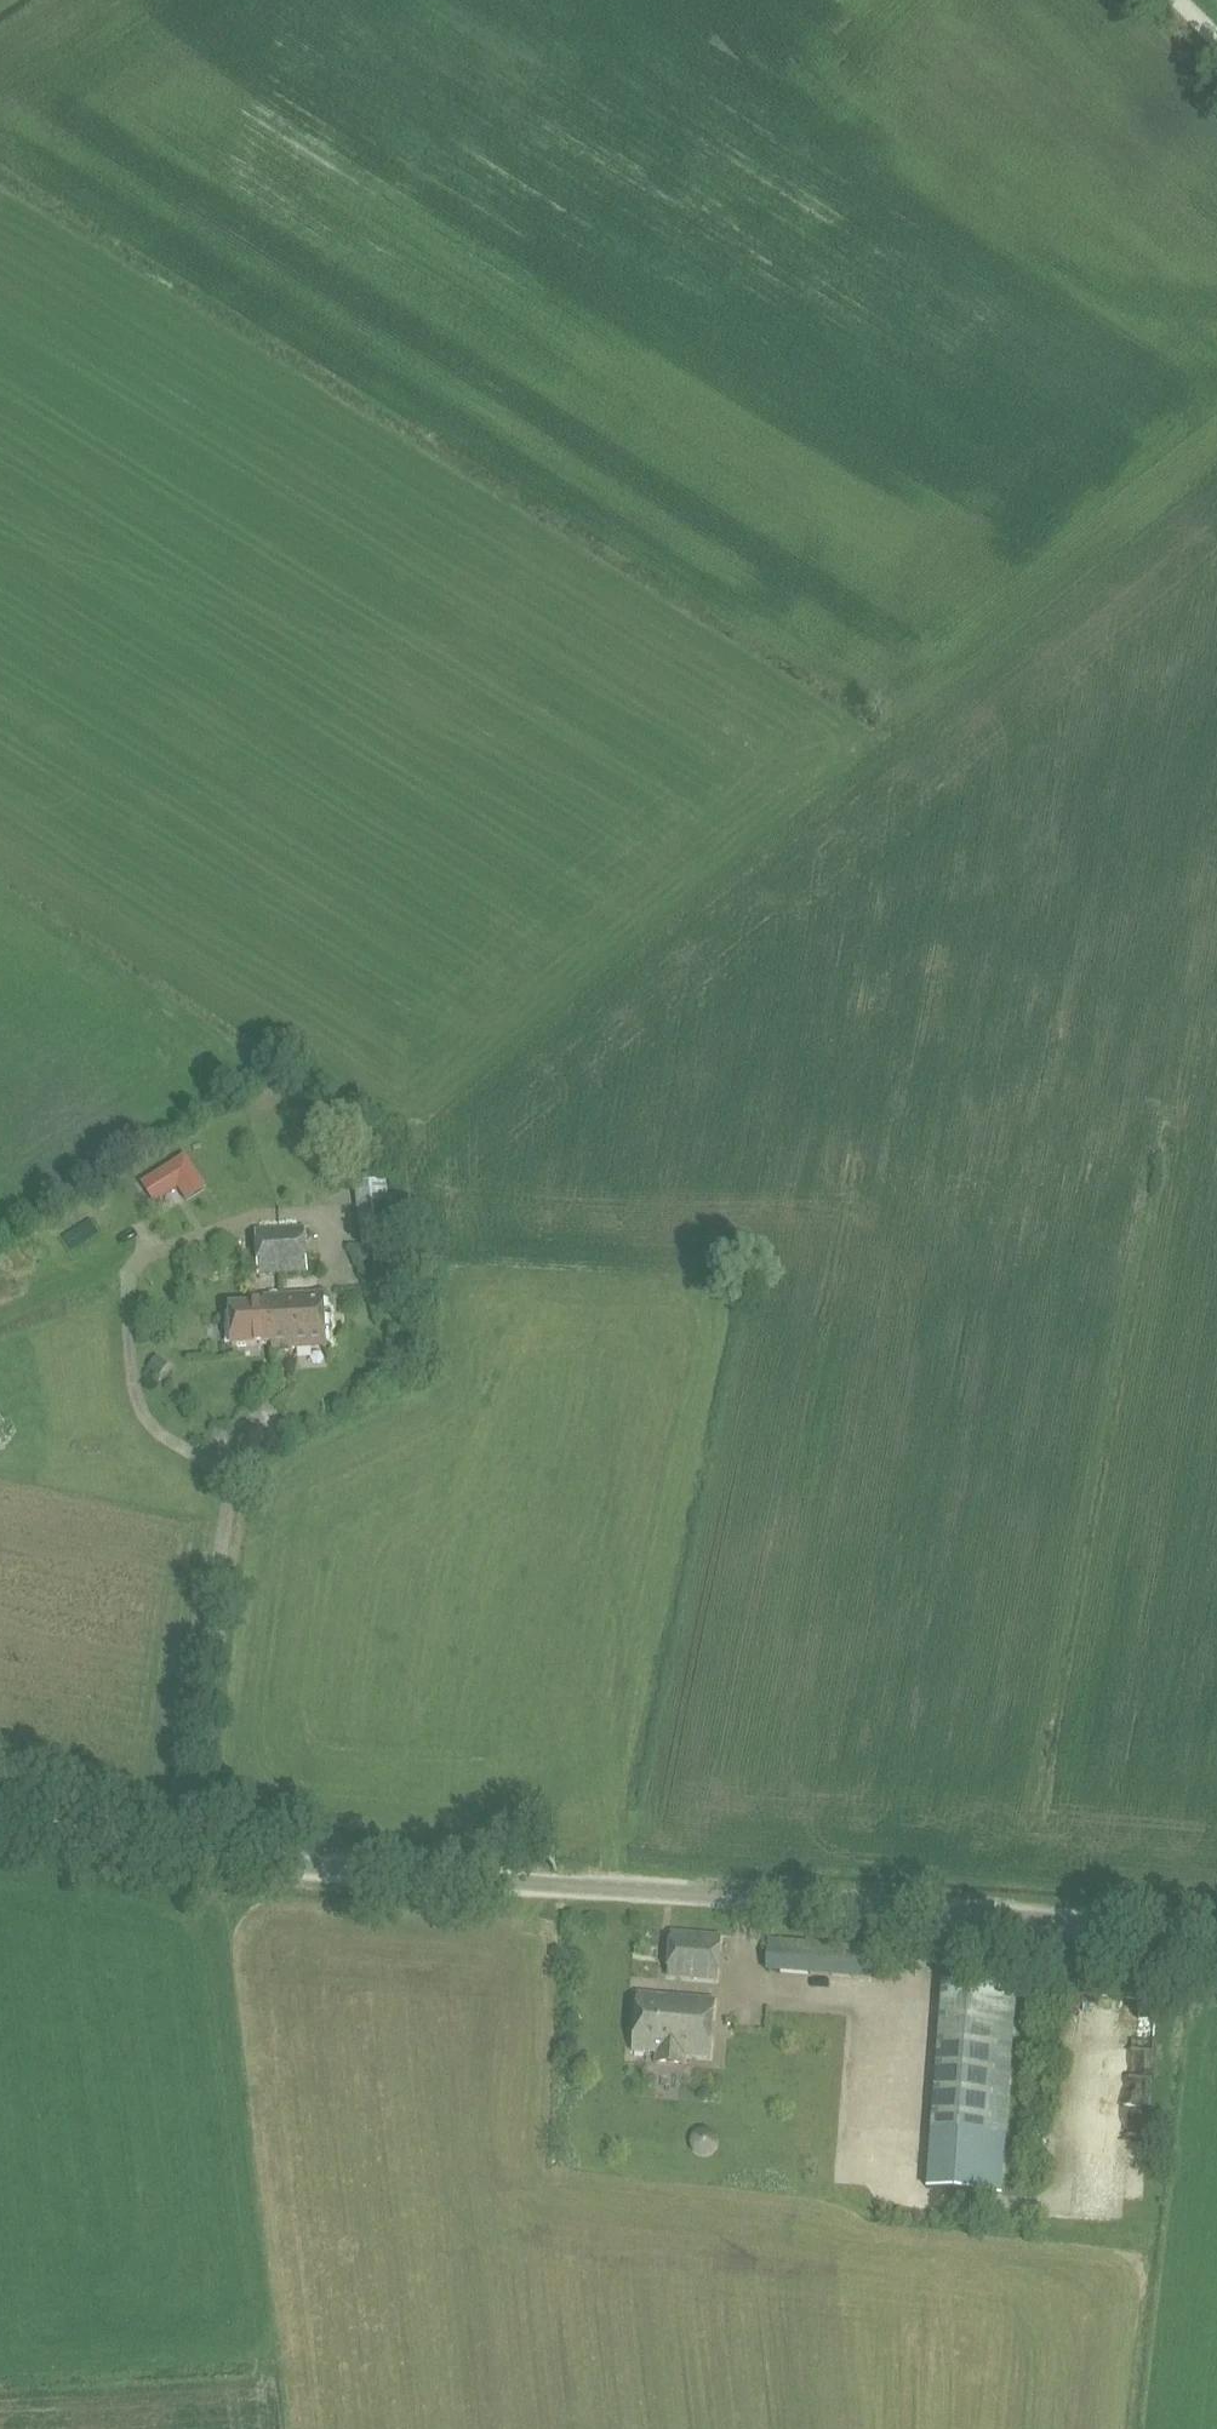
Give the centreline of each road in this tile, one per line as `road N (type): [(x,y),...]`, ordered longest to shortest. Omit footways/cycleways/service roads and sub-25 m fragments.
road 1 (unclassified): [(1216,1925),(205,1840),(0,1801)]

